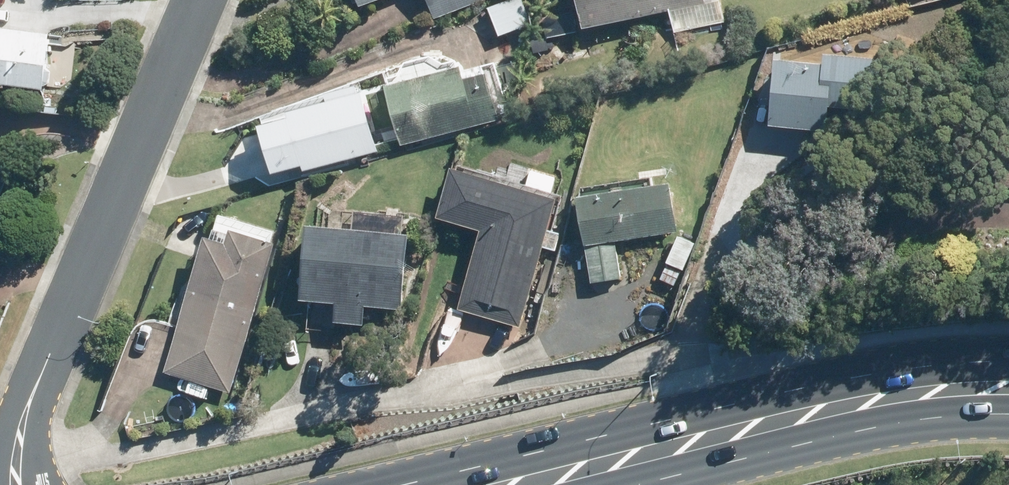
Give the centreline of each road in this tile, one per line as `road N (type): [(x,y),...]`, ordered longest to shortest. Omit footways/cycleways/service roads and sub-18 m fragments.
road 1 (primary): [(514,484),(876,401),(1008,386)]
road 2 (residential): [(57,332),(199,0)]
road 3 (residential): [(57,332),(33,432),(39,484)]
road 4 (residential): [(0,440),(57,332)]

